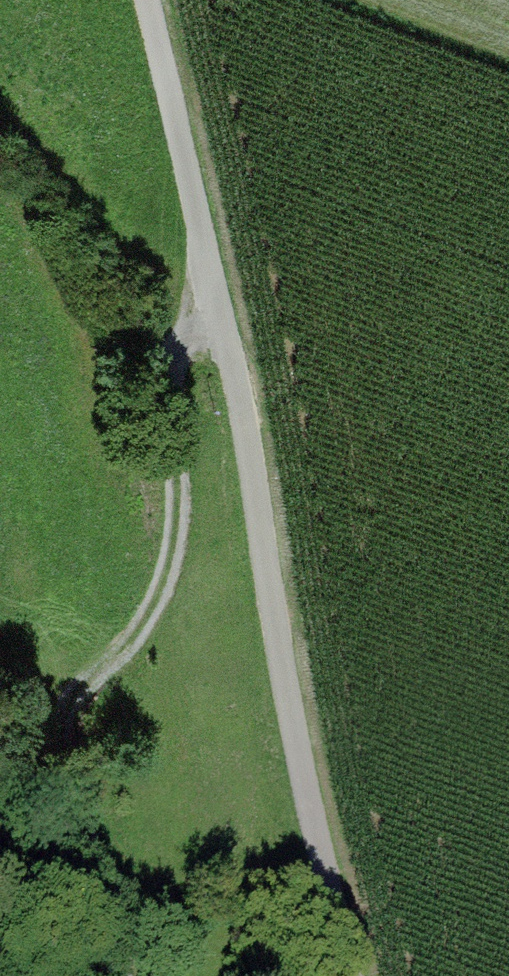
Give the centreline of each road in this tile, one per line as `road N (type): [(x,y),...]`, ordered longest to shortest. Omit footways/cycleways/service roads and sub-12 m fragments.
road 1 (residential): [(146,0),(224,319),(274,614),(353,975)]
road 2 (track): [(224,319),(186,351),(175,389),(181,527),(163,596),(79,741),(125,975)]

